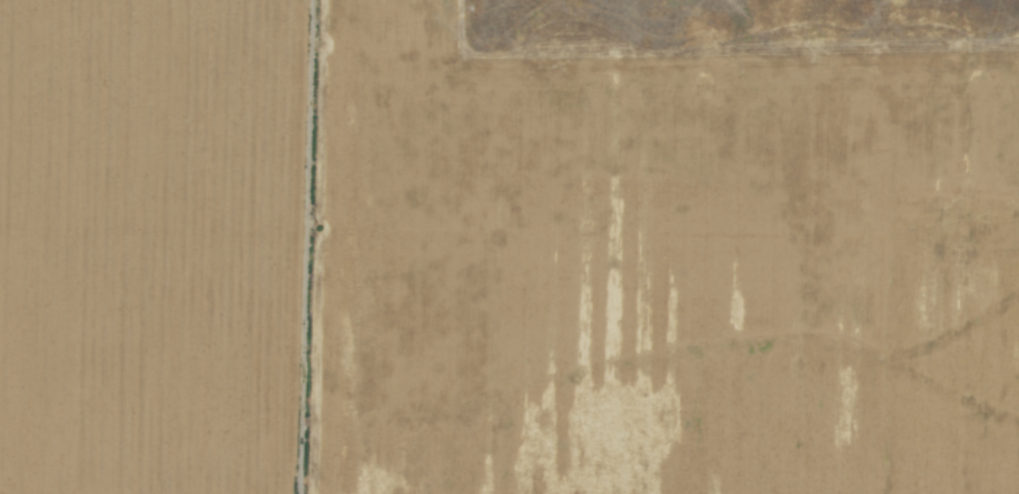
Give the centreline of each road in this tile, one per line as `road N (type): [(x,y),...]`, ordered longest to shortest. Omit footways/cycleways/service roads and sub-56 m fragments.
road 1 (track): [(310,0),(300,493)]

